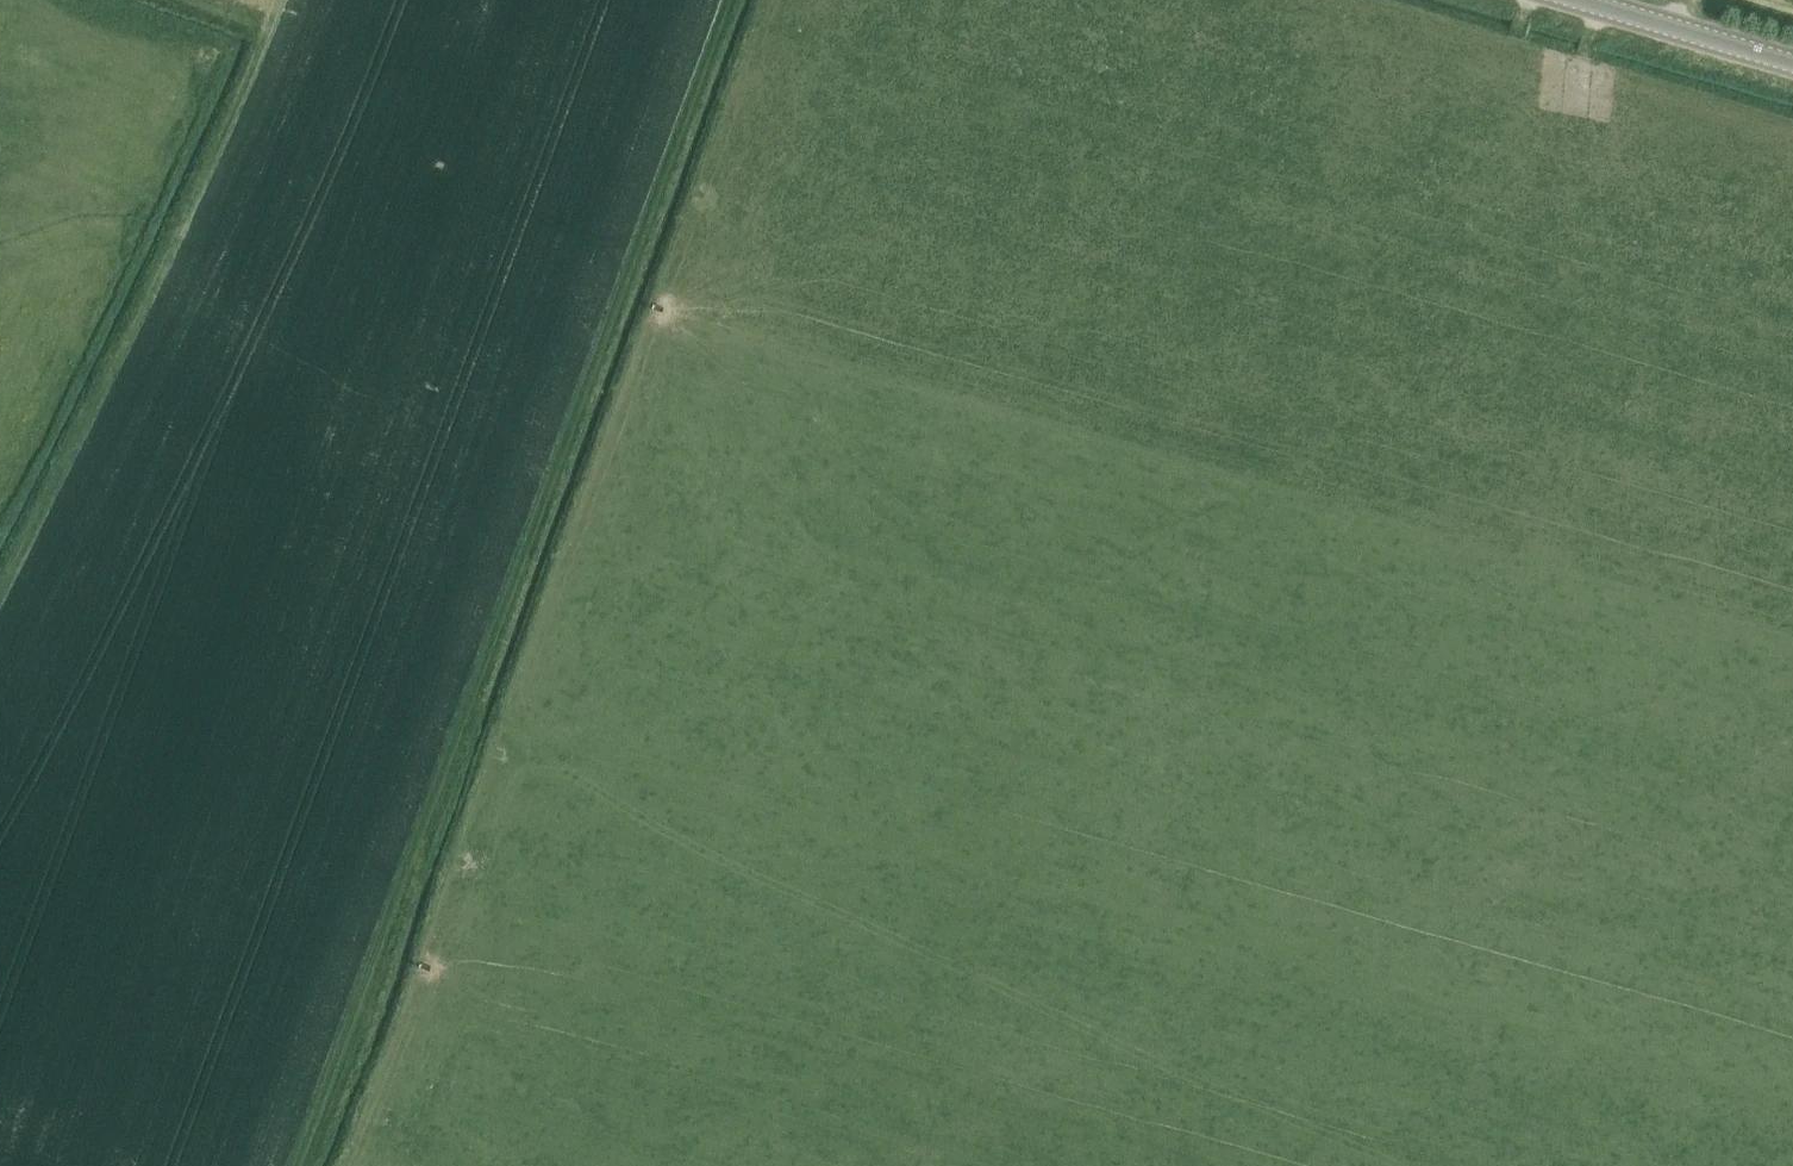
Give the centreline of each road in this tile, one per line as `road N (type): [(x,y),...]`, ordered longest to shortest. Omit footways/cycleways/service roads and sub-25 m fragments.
road 1 (secondary): [(1792,62),(1581,0)]

